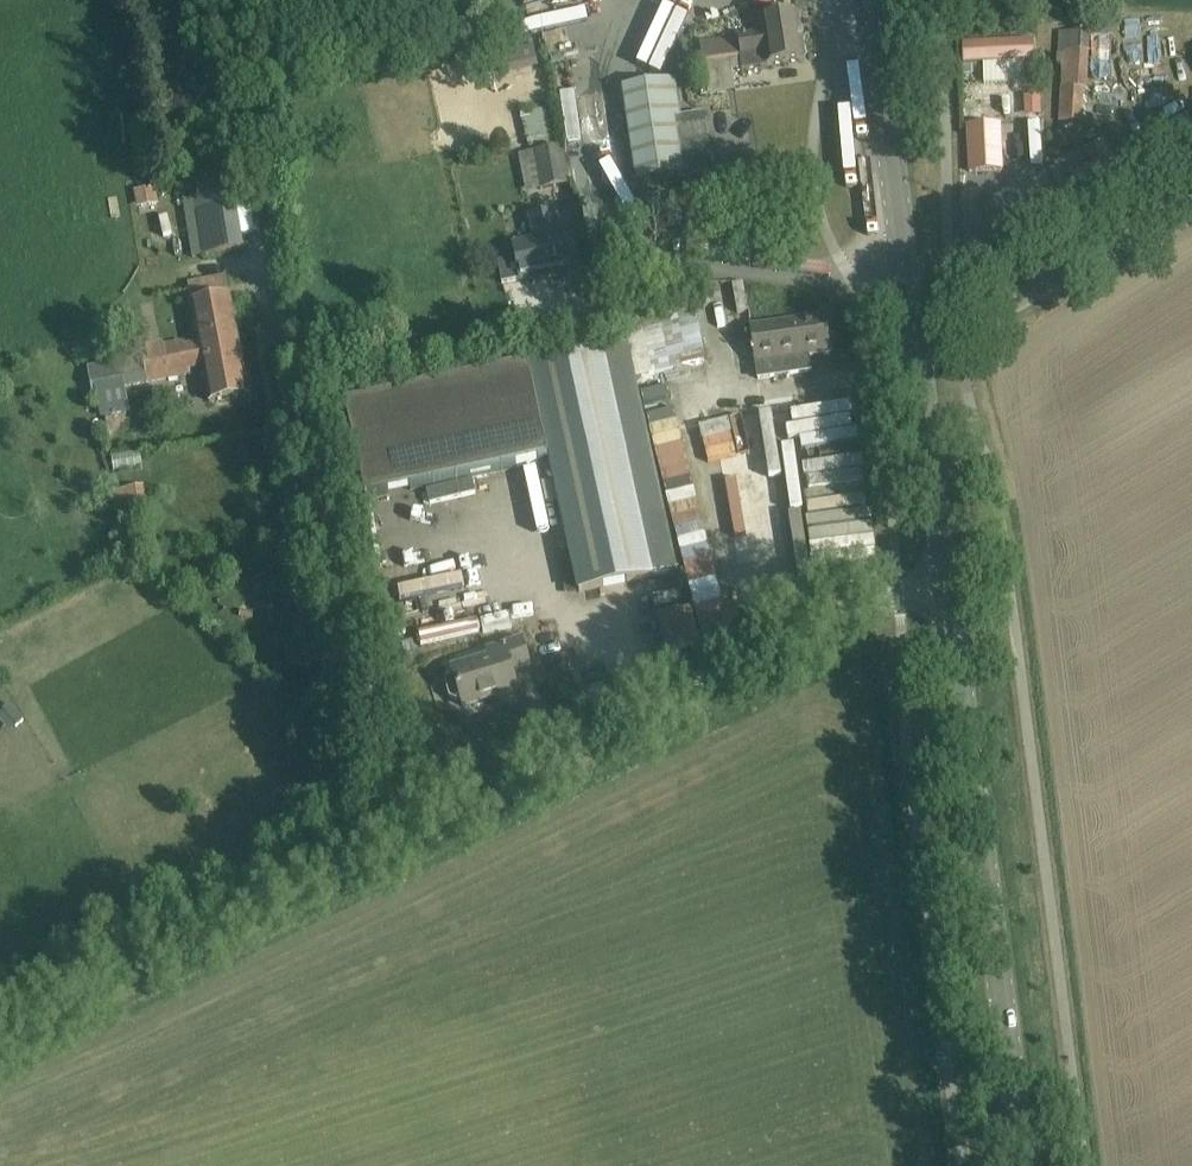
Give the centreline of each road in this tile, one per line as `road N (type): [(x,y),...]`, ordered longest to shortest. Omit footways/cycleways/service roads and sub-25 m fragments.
road 1 (unclassified): [(411,841),(285,379),(245,127)]
road 2 (unclassified): [(411,841),(898,595),(947,579)]
road 3 (tertiary): [(1023,1165),(947,579)]
road 4 (unclassified): [(0,1044),(411,841)]
road 5 (tertiary): [(918,356),(872,0)]
road 6 (unclassified): [(918,356),(1191,196)]
road 7 (tertiary): [(947,579),(918,356)]

